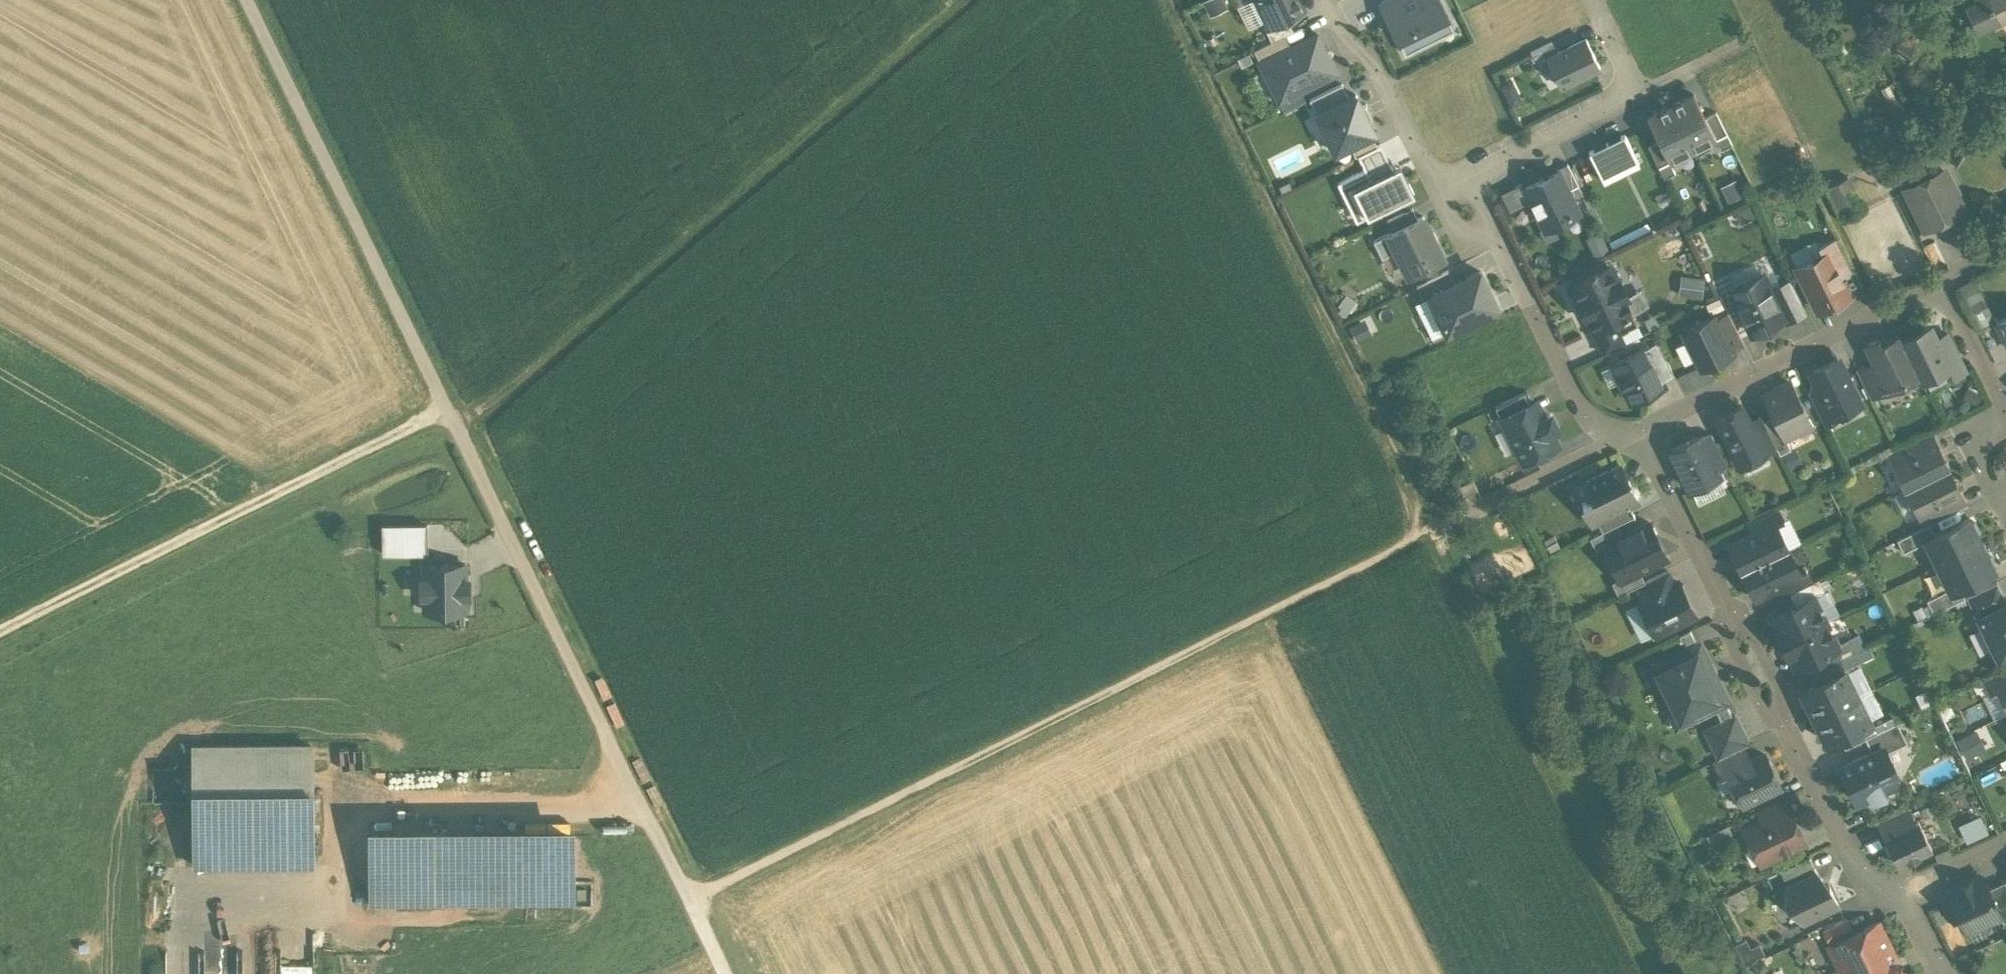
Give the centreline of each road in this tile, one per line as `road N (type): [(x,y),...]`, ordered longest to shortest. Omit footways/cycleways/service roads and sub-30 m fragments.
road 1 (track): [(249,0),(448,413),(0,634)]
road 2 (track): [(690,900),(1432,531)]
road 3 (track): [(456,428),(967,0)]
road 4 (track): [(448,413),(728,973)]
road 5 (track): [(1432,531),(1167,0)]
road 6 (residential): [(1907,889),(1881,889),(1858,872),(1663,480),(1627,431)]
road 7 (track): [(1653,973),(1432,531)]
road 8 (residential): [(1945,282),(1627,431)]
road 9 (residential): [(1627,431),(1590,417),(1471,174)]
road 10 (residential): [(1471,174),(1432,177),(1376,63),(1345,42),(1323,0)]
road 11 (residential): [(1627,431),(1432,531)]
road 12 (residential): [(1471,174),(1638,97)]
road 13 (residential): [(2005,411),(1945,282)]
road 14 (residential): [(1638,97),(1747,44)]

